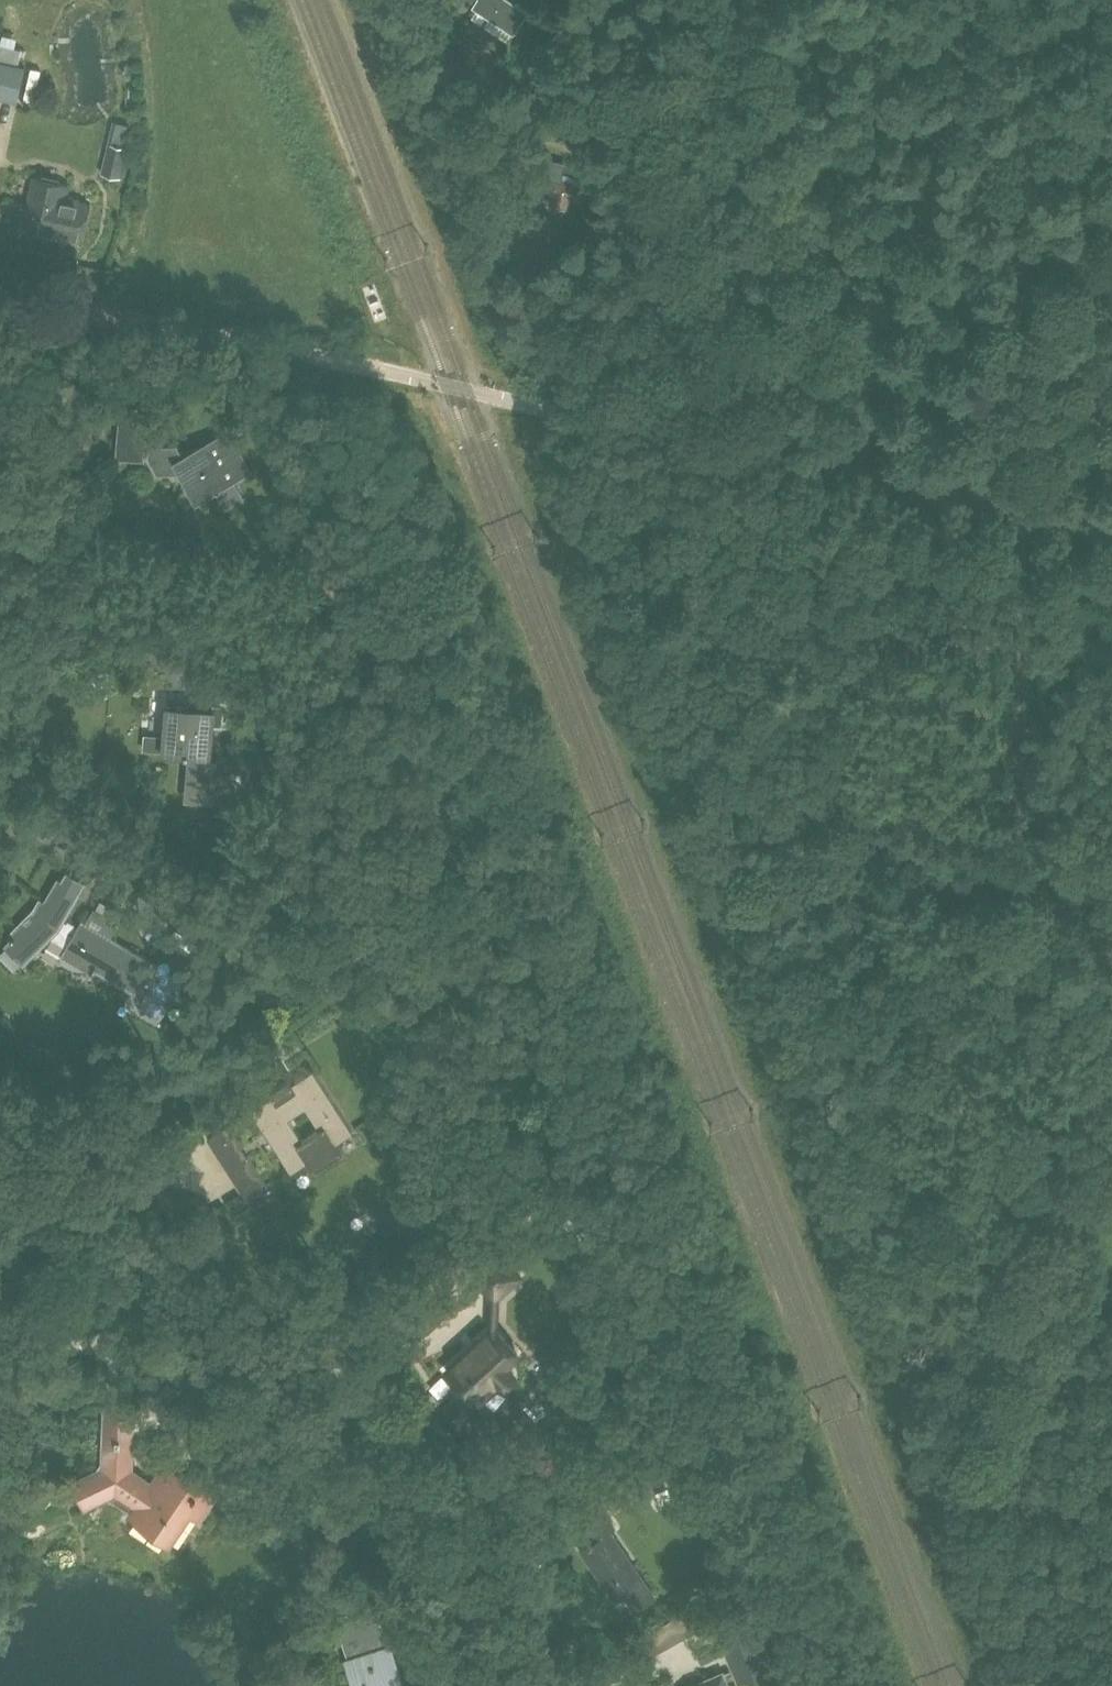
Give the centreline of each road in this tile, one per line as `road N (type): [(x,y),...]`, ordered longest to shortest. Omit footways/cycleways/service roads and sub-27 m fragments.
road 1 (unclassified): [(518,1685),(442,1581),(328,1450),(109,1233),(0,1141)]
road 2 (track): [(685,443),(357,366),(0,300)]
road 3 (track): [(689,0),(687,12),(716,64),(792,133),(807,165),(770,476)]
road 4 (track): [(1111,527),(685,443)]

